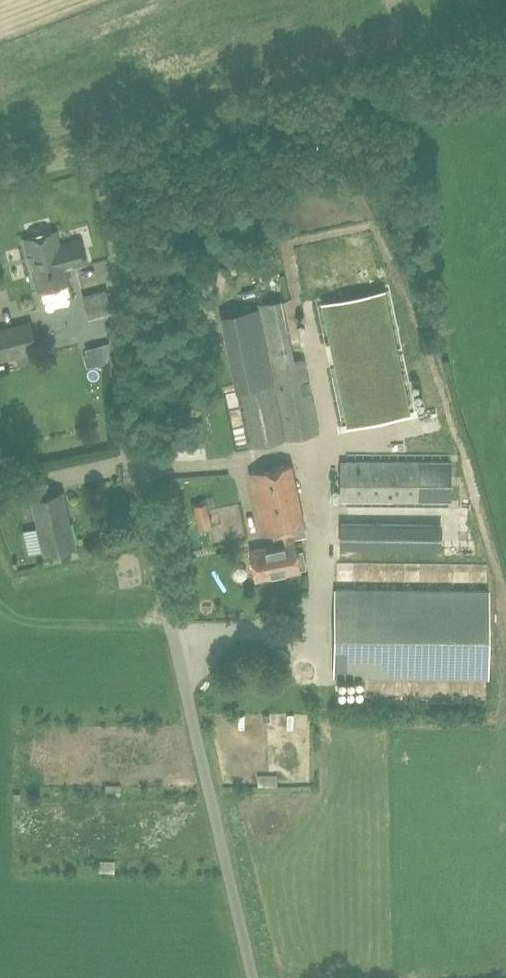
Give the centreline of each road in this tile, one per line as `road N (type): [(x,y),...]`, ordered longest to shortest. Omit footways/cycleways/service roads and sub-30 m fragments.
road 1 (unclassified): [(253,977),(122,439),(120,291),(94,154)]
road 2 (unclassified): [(94,154),(505,60)]

